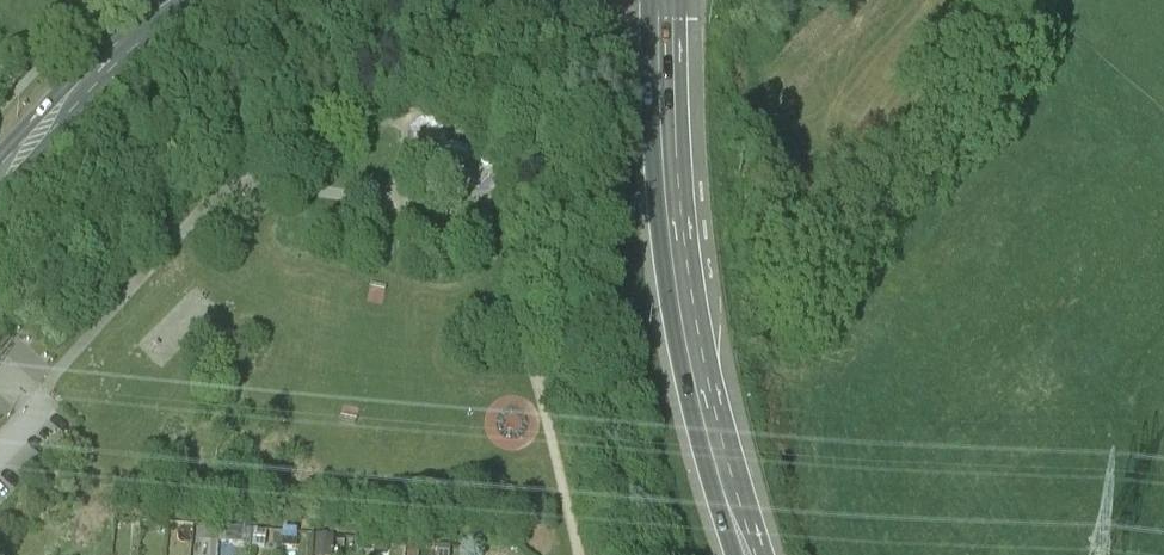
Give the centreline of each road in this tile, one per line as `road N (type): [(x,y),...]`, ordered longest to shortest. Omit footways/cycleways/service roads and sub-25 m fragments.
road 1 (primary): [(666,113),(688,313),(747,554)]
road 2 (secondary): [(0,176),(108,58),(183,0)]
road 3 (primary): [(579,0),(610,27),(666,113)]

